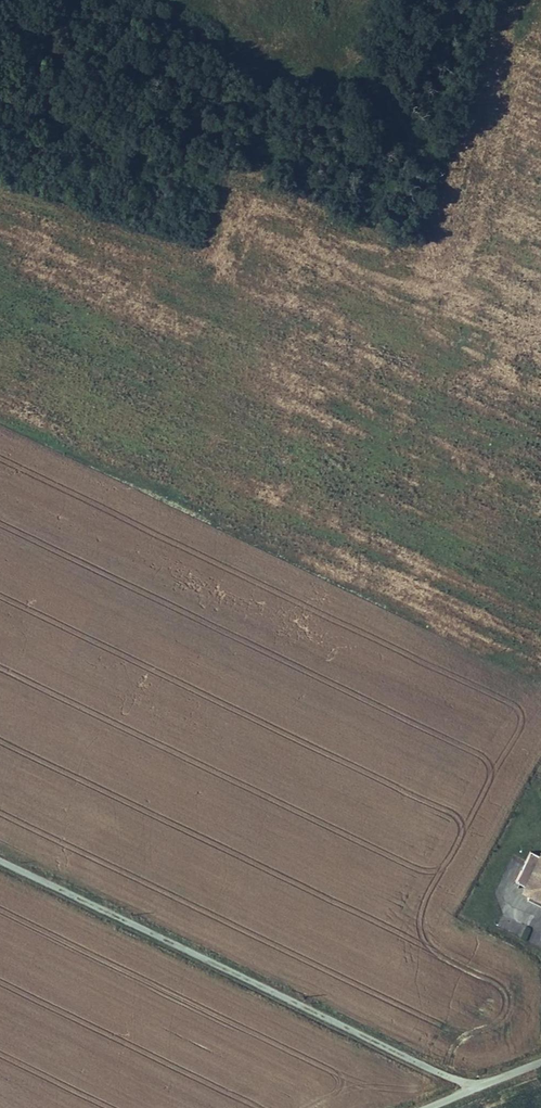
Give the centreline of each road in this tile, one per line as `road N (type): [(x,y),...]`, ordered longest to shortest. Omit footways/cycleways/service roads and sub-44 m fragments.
road 1 (unclassified): [(428,1107),(540,1062)]

